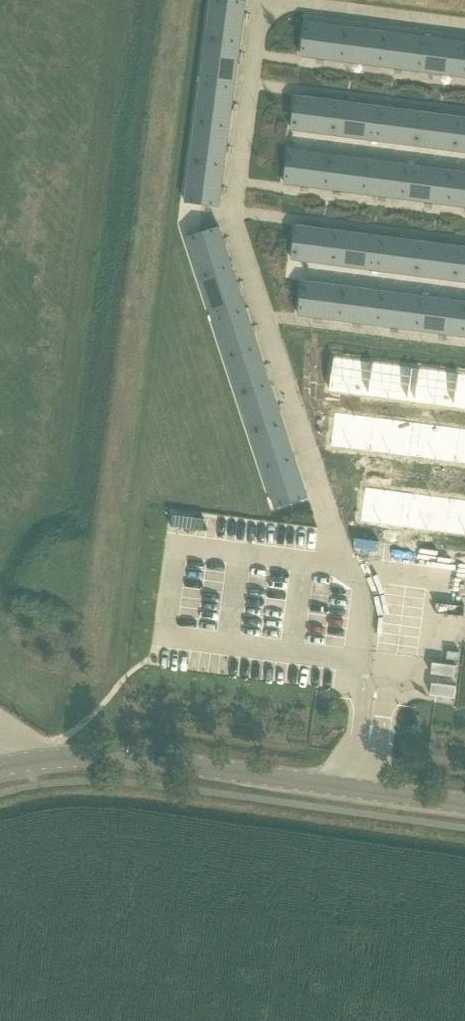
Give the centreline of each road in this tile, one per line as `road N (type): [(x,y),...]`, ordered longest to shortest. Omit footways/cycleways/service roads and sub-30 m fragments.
road 1 (tertiary): [(464,806),(151,763),(0,772)]

